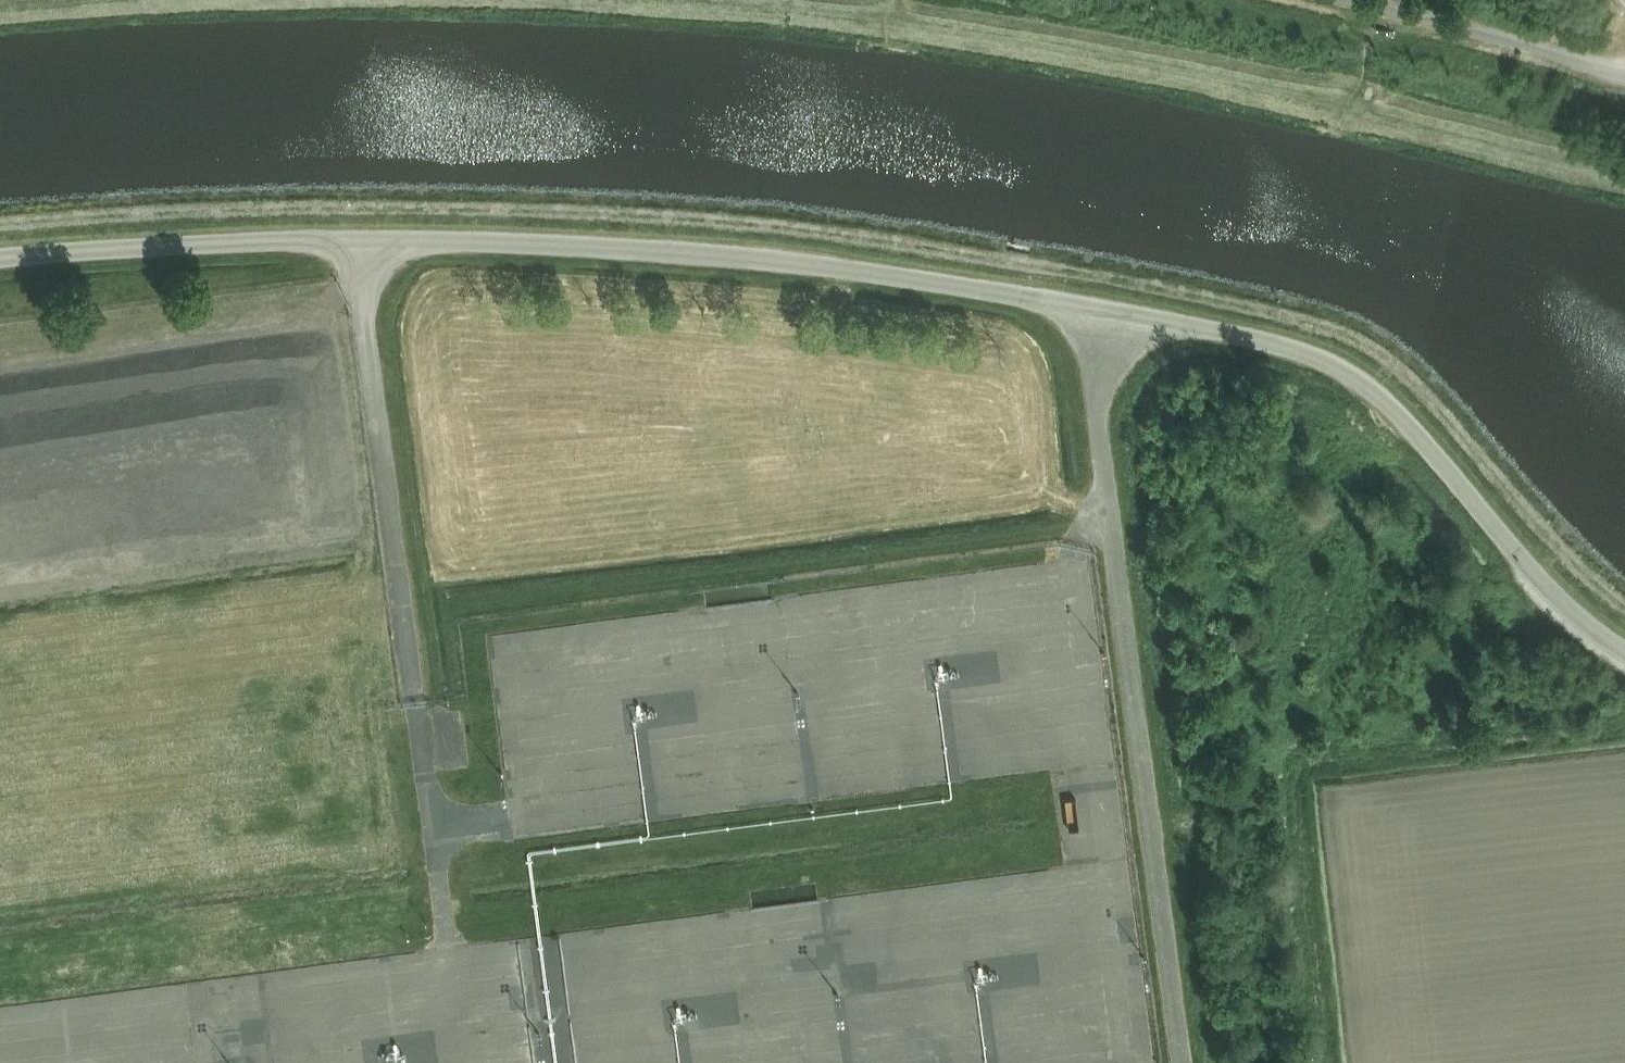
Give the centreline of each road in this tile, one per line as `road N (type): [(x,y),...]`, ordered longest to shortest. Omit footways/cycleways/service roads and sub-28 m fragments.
road 1 (unclassified): [(0,263),(355,242),(749,258),(1251,340),(1303,354),(1379,396),(1537,586),(1624,658)]
road 2 (unclassified): [(1624,73),(1348,0)]

